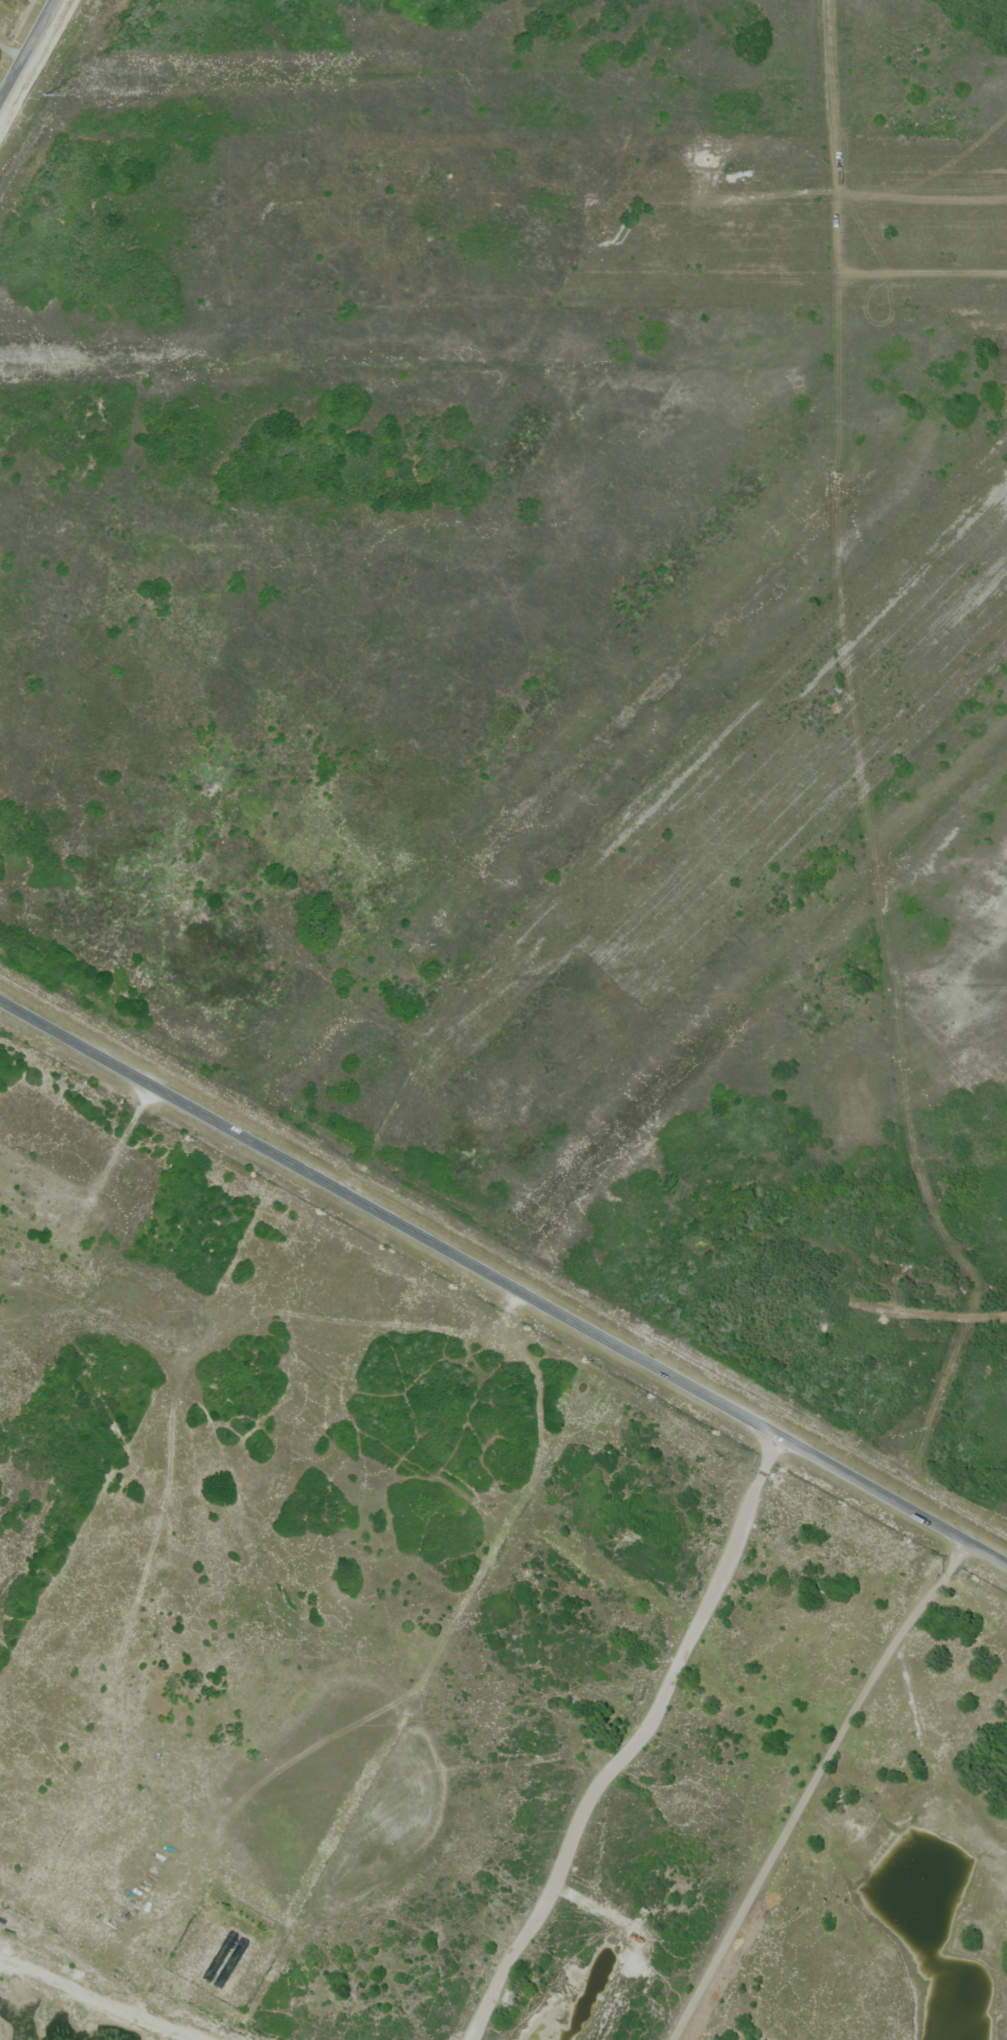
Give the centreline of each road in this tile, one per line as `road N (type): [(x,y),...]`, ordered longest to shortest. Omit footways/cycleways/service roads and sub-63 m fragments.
road 1 (secondary): [(1006,1565),(0,1000)]

